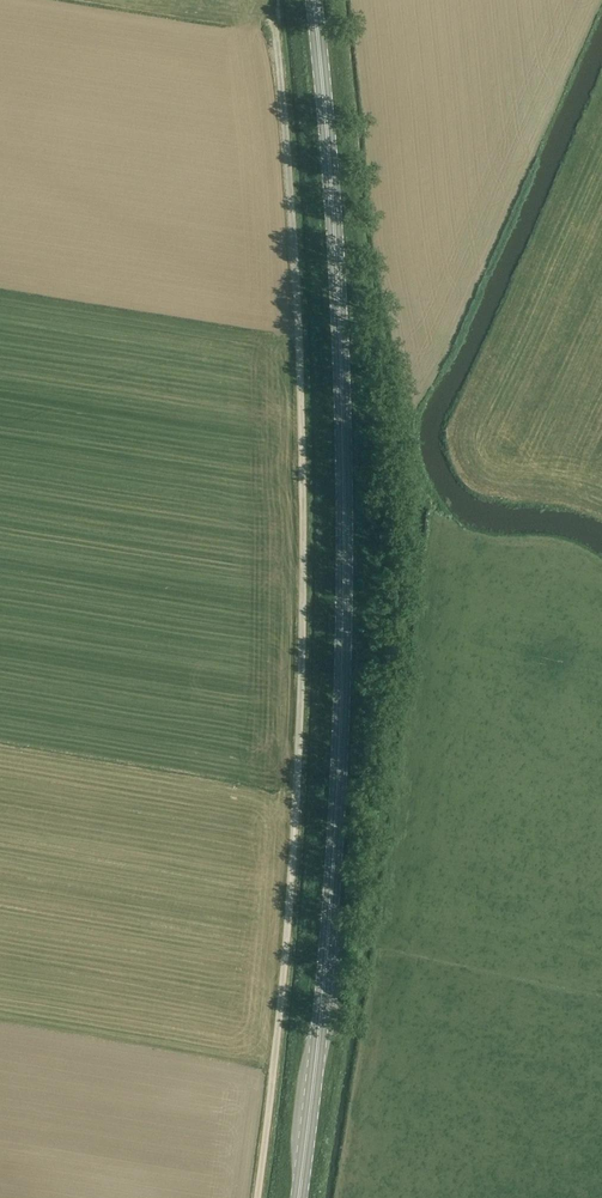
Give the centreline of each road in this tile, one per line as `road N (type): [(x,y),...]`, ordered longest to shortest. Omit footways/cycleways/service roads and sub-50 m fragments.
road 1 (primary): [(298,1197),(337,816),(344,563),(335,216),(316,0)]
road 2 (unclassified): [(257,1197),(295,850),(302,648),(300,349),(276,32)]

